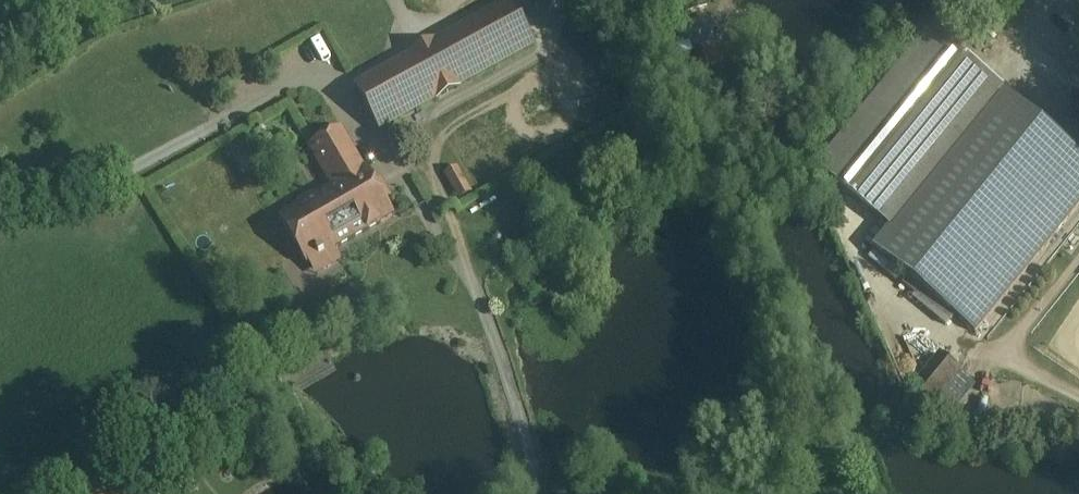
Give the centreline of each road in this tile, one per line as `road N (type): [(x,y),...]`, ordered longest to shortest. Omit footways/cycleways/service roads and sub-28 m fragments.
road 1 (track): [(544,493),(475,287),(321,67)]
road 2 (track): [(1078,394),(1019,364),(970,353),(902,303)]
road 3 (track): [(998,360),(1078,261)]

